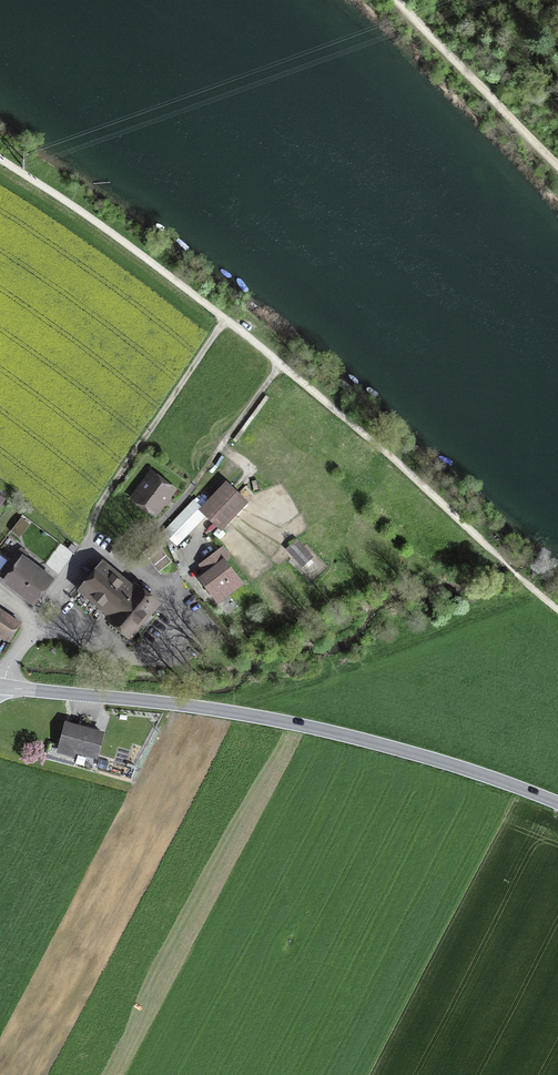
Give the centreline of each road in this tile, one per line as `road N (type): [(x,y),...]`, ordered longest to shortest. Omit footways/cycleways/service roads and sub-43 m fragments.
road 1 (tertiary): [(557,804),(324,730),(0,687)]
road 2 (track): [(224,321),(99,504),(90,542)]
road 3 (track): [(114,557),(176,509),(281,369)]
road 4 (track): [(396,0),(557,164)]
road 5 (residential): [(0,678),(90,542)]

